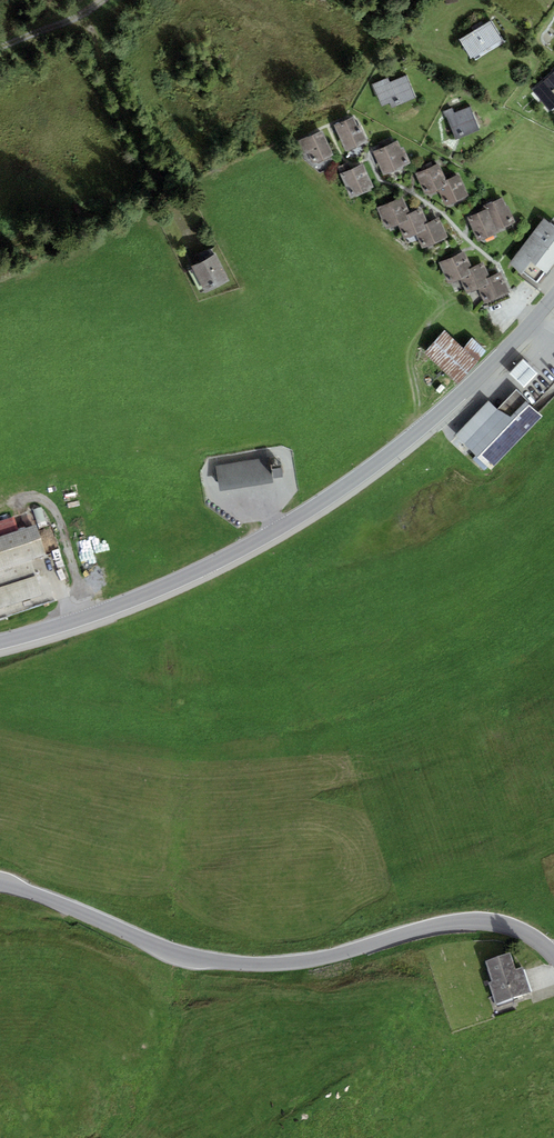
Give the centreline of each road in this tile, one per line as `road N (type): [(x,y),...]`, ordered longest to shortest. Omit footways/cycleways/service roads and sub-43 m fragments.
road 1 (tertiary): [(0,642),(135,603),(255,545),(424,426),(553,296)]
road 2 (residential): [(0,883),(178,952),(223,961),(305,960),(465,920),(522,929),(553,954)]
road 3 (track): [(89,10),(198,250)]
road 4 (track): [(13,503),(33,496),(56,513),(90,617)]

